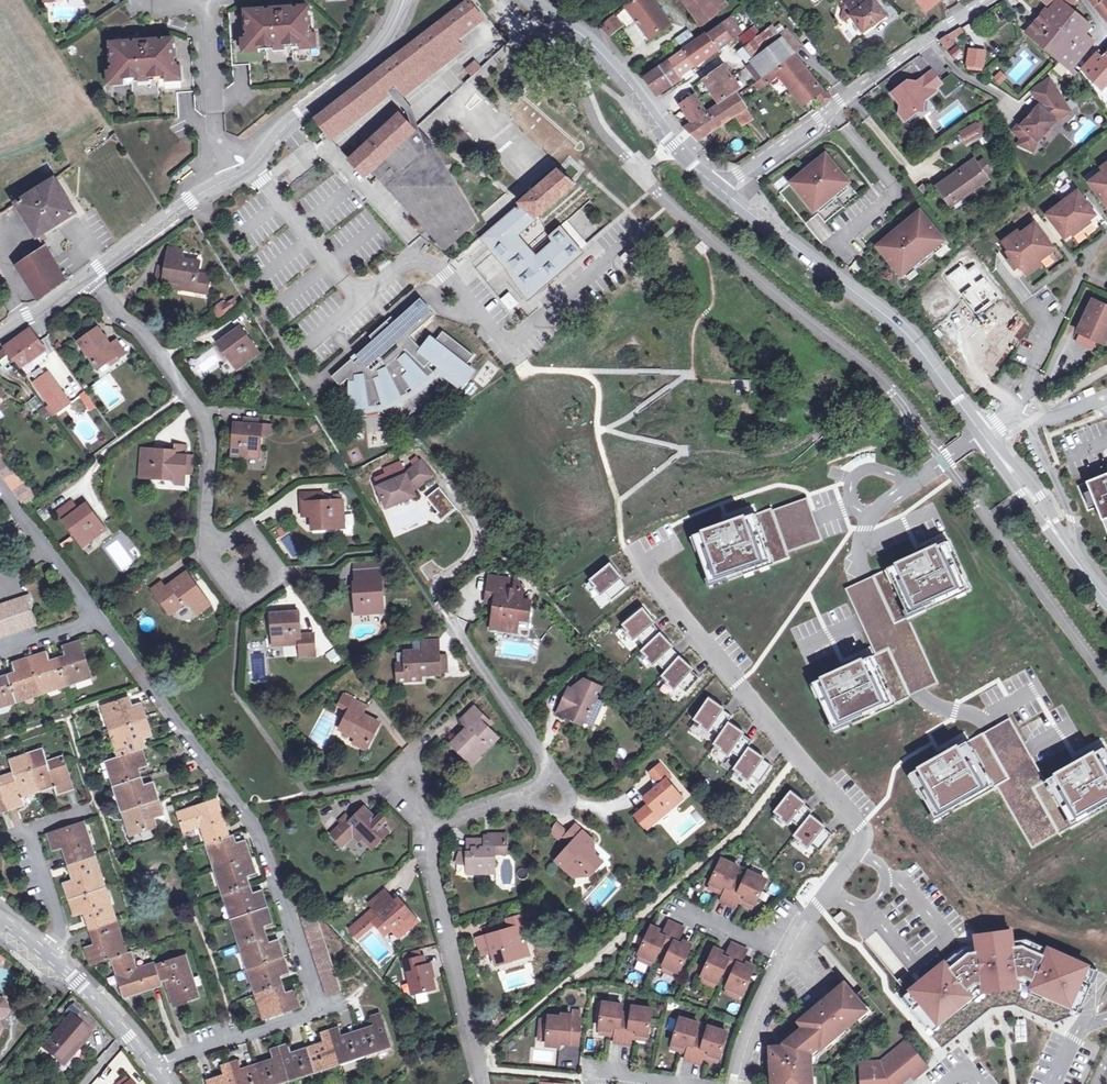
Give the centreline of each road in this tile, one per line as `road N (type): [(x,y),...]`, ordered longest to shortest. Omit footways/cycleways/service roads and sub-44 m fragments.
road 1 (residential): [(145,1062),(320,1009),(277,874),(252,826),(96,620)]
road 2 (residential): [(735,1083),(763,1001),(803,922),(865,829),(642,560)]
road 3 (tertiary): [(719,188),(908,336),(1106,601)]
road 4 (residential): [(431,827),(535,789),(543,772),(540,750),(439,602)]
road 5 (residential): [(93,272),(206,419),(207,554)]
road 6 (tertiary): [(534,0),(612,66),(674,146),(719,188)]
road 7 (residential): [(482,1083),(431,878),(431,827)]
road 8 (residential): [(929,40),(719,188)]
road 9 (residential): [(403,0),(360,67),(236,172)]
road 10 (residential): [(145,1062),(75,981),(0,920)]
road 11 (residential): [(236,172),(214,127),(210,1)]
road 12 (residential): [(236,172),(93,272)]
road 13 (residential): [(207,554),(241,604),(282,573),(247,526)]

